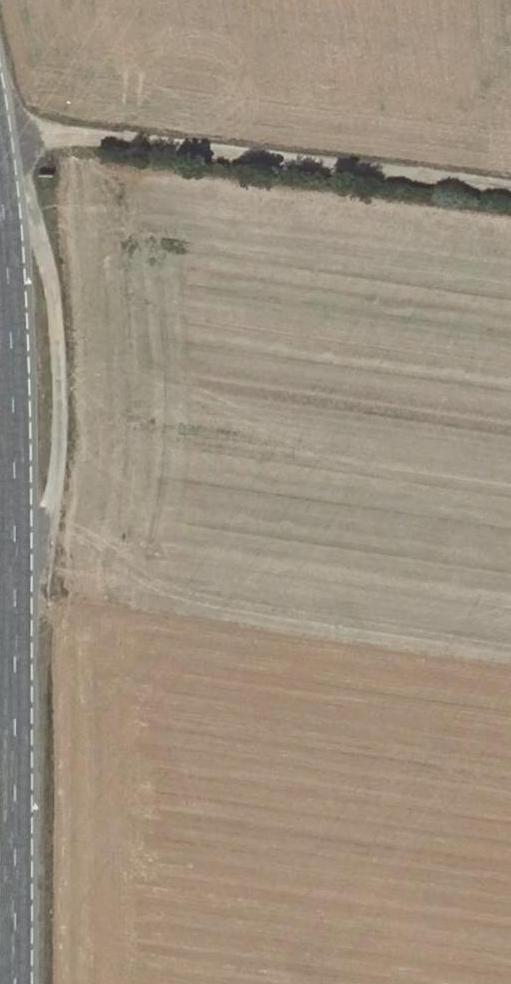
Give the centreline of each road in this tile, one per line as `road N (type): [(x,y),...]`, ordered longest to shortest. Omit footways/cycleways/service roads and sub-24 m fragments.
road 1 (secondary): [(0,181),(13,340),(22,983)]
road 2 (track): [(0,125),(510,187)]
road 3 (track): [(83,983),(75,677),(47,533),(16,533)]
road 4 (track): [(47,533),(60,459),(58,330),(33,217),(3,203)]

